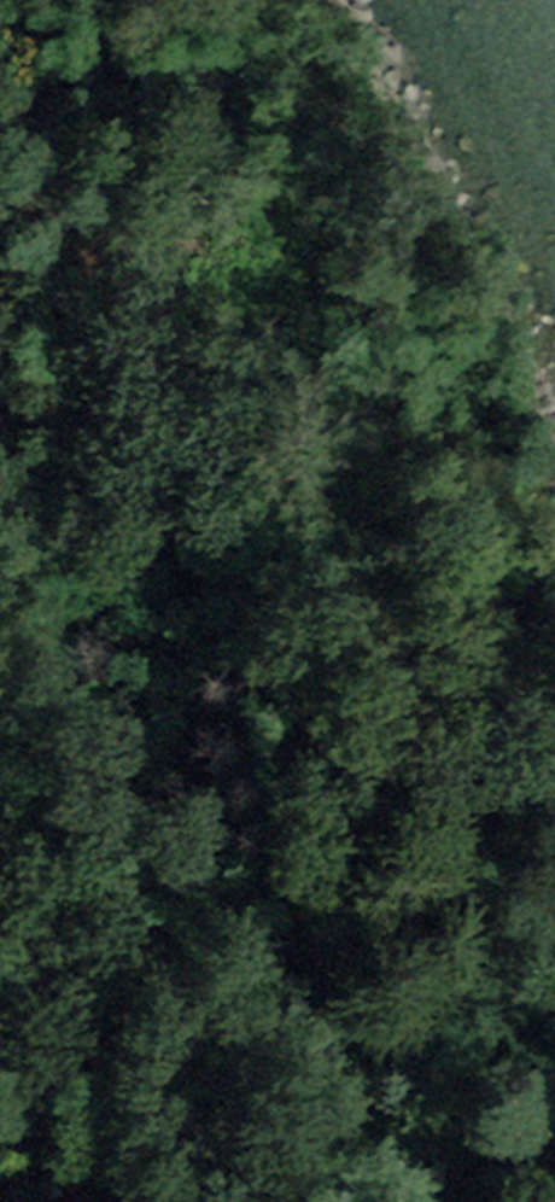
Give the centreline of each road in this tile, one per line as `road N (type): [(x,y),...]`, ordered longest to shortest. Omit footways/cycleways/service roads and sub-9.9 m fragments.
road 1 (track): [(554,951),(224,366)]
road 2 (track): [(224,366),(38,0)]
road 3 (track): [(0,804),(230,862)]

